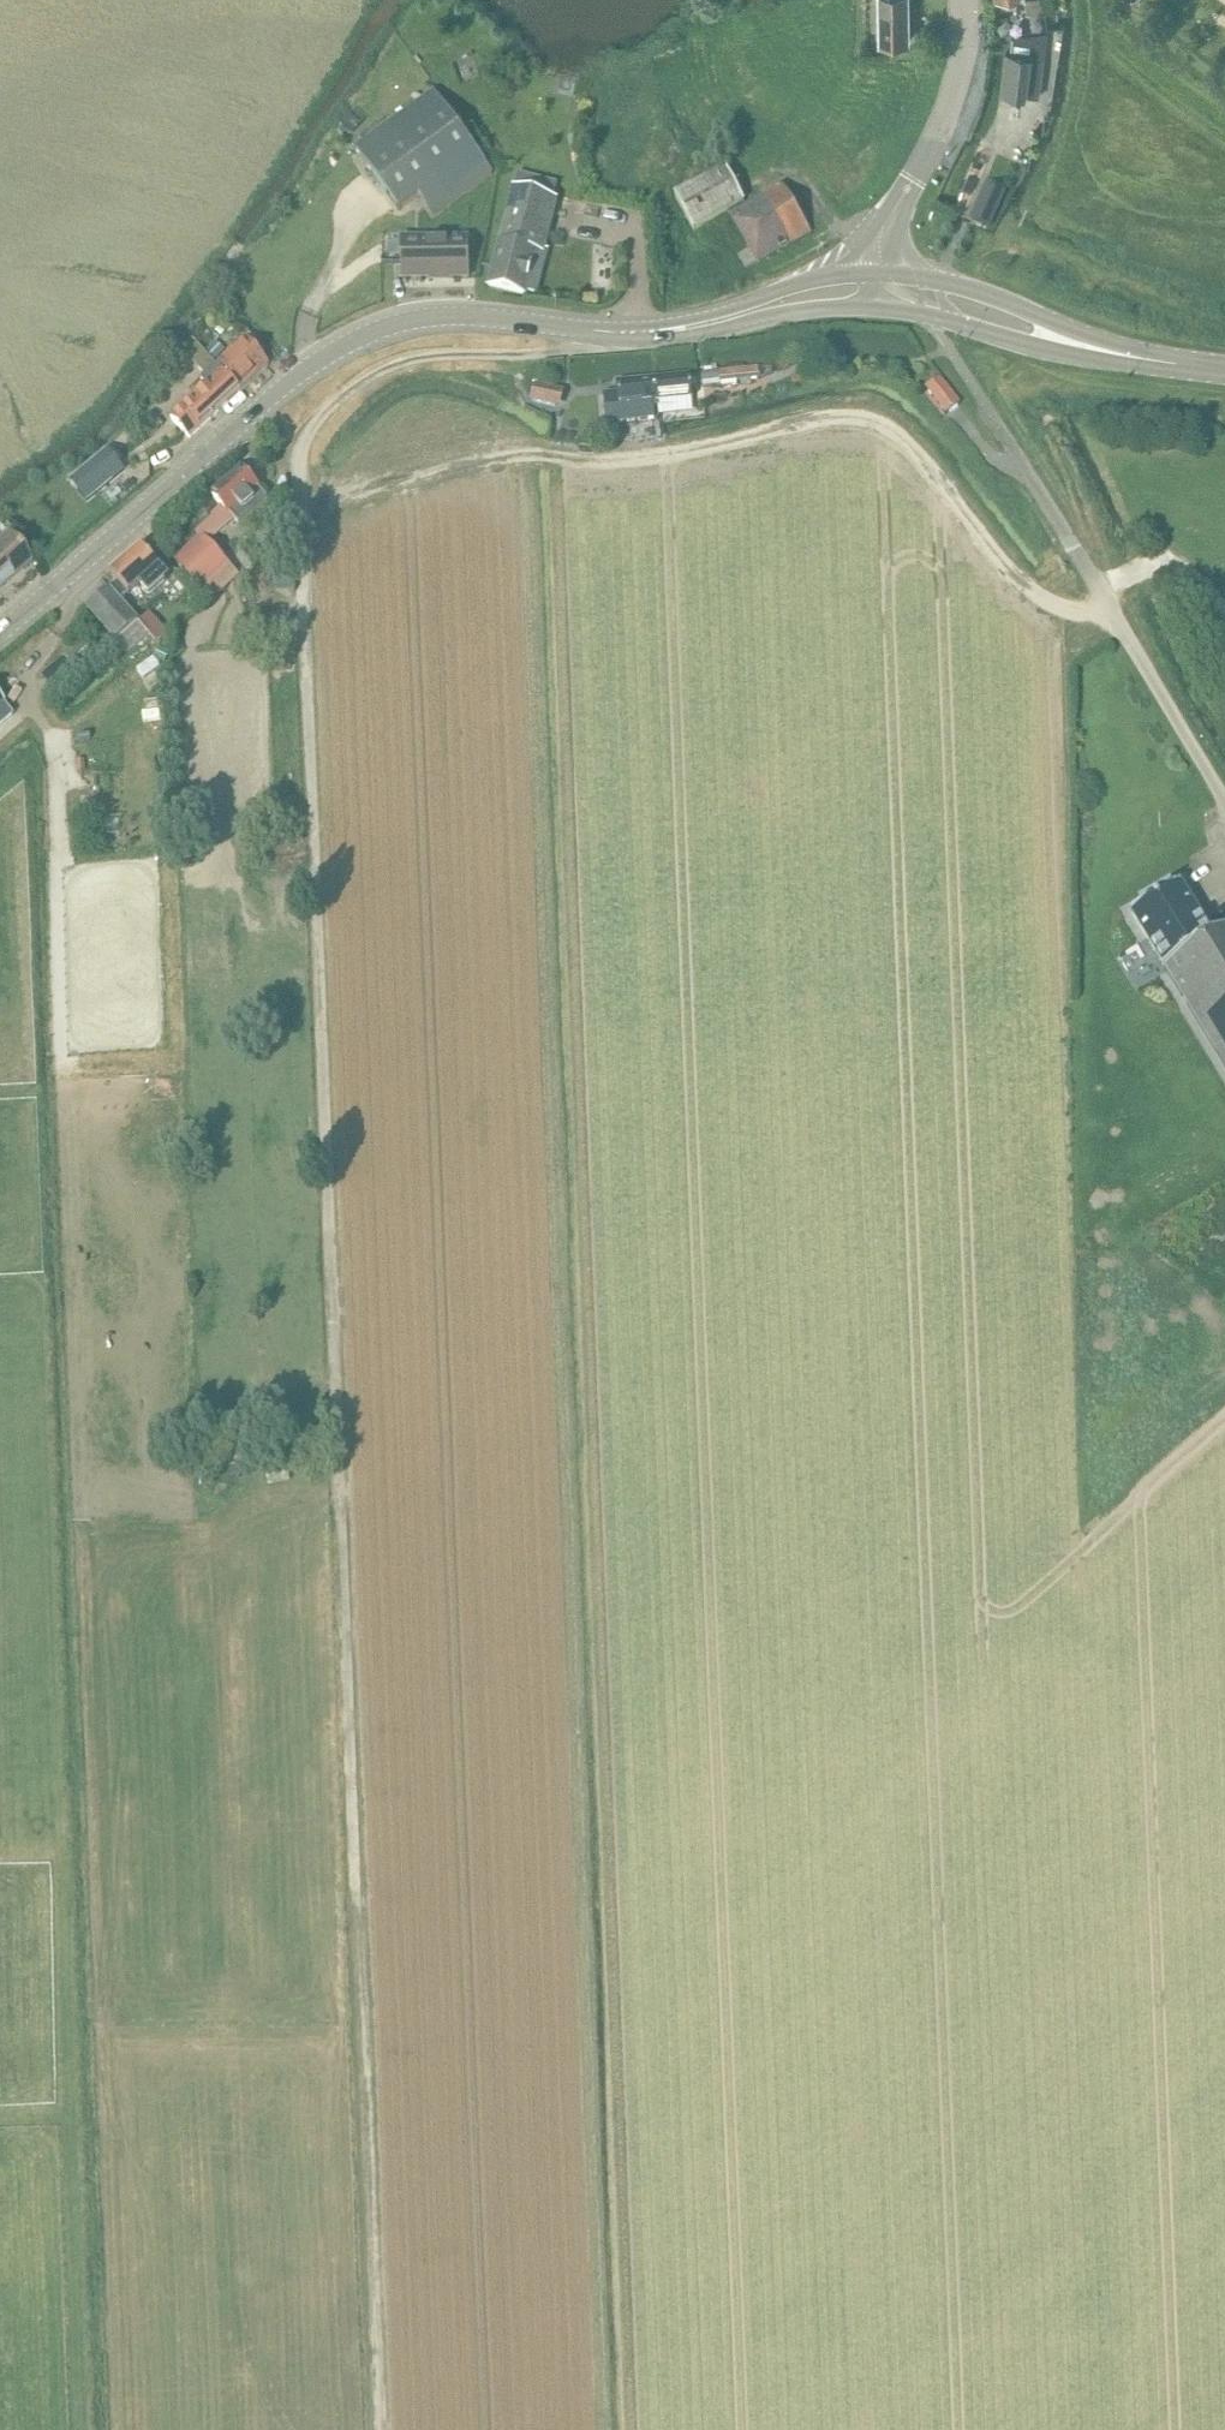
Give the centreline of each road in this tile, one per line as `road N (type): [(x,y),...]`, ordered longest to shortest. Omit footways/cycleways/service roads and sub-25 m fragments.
road 1 (secondary): [(0,628),(297,374),(363,334),(461,314),(662,331)]
road 2 (track): [(354,1885),(373,2429)]
road 3 (tertiary): [(875,273),(881,231),(953,103),(966,0)]
road 4 (secondary): [(662,331),(689,335),(790,310),(884,305)]
road 5 (secondary): [(875,273),(796,283),(662,331)]
road 6 (secondary): [(1065,339),(1038,315),(988,296),(875,273)]
road 7 (secondary): [(884,305),(1023,343),(1065,339)]
road 8 (secondary): [(1065,339),(1224,369)]

